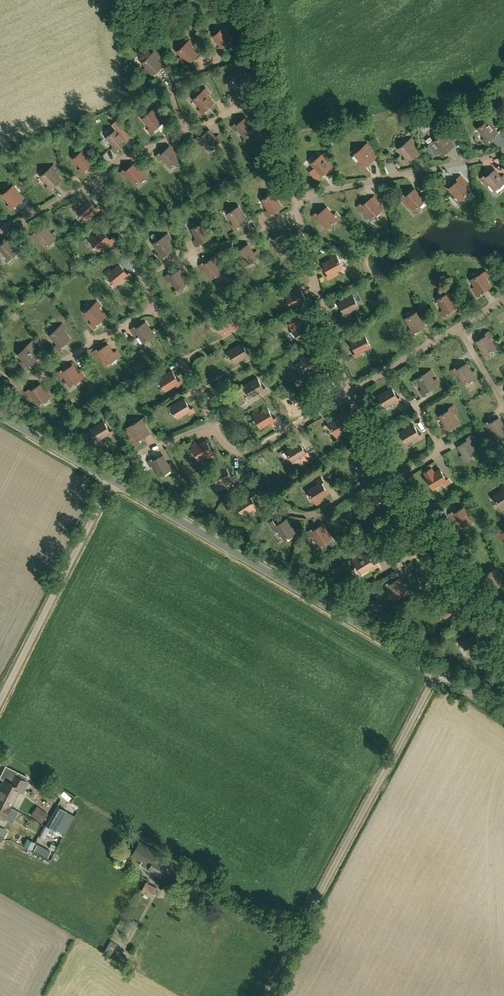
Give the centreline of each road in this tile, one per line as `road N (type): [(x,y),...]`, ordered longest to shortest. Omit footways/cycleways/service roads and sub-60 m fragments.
road 1 (unclassified): [(503,709),(0,416)]
road 2 (track): [(441,670),(266,995)]
road 3 (track): [(0,702),(113,481)]

